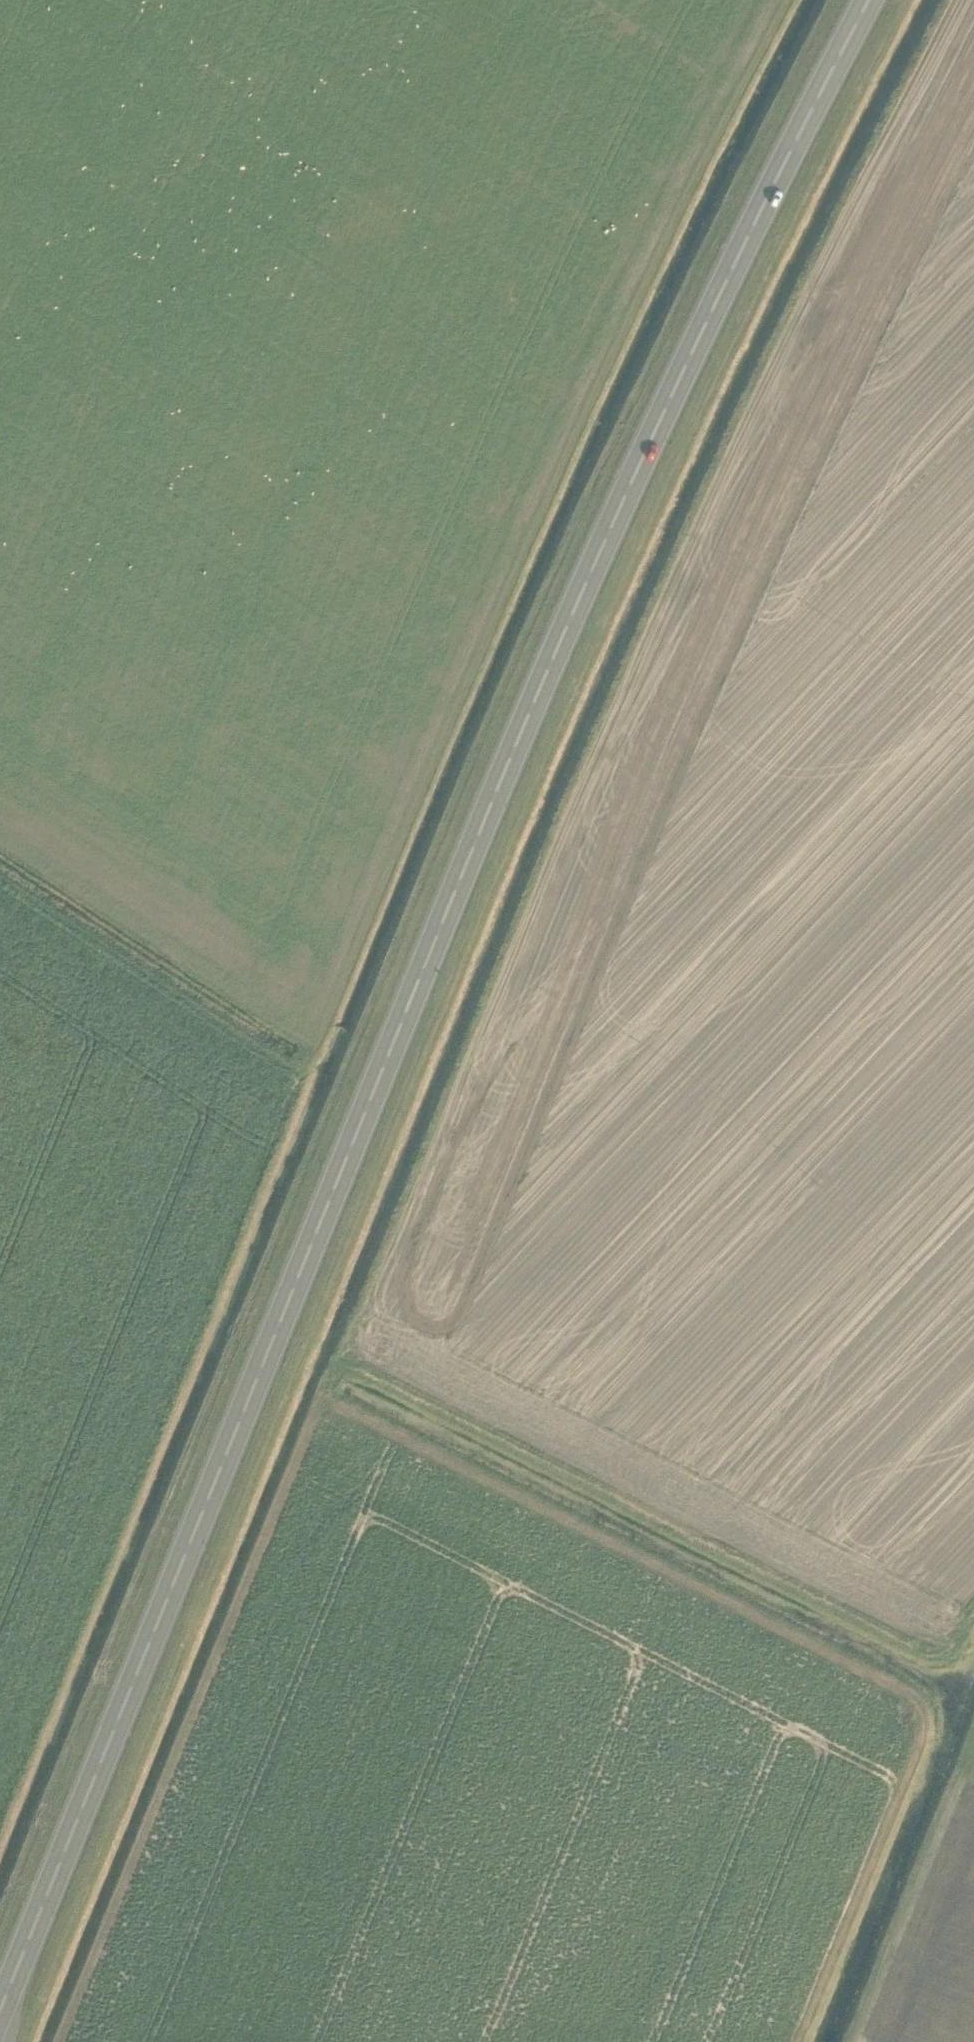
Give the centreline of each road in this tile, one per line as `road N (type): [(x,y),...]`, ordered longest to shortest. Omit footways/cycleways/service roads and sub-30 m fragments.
road 1 (trunk): [(0,1998),(526,711),(780,158),(862,0)]

